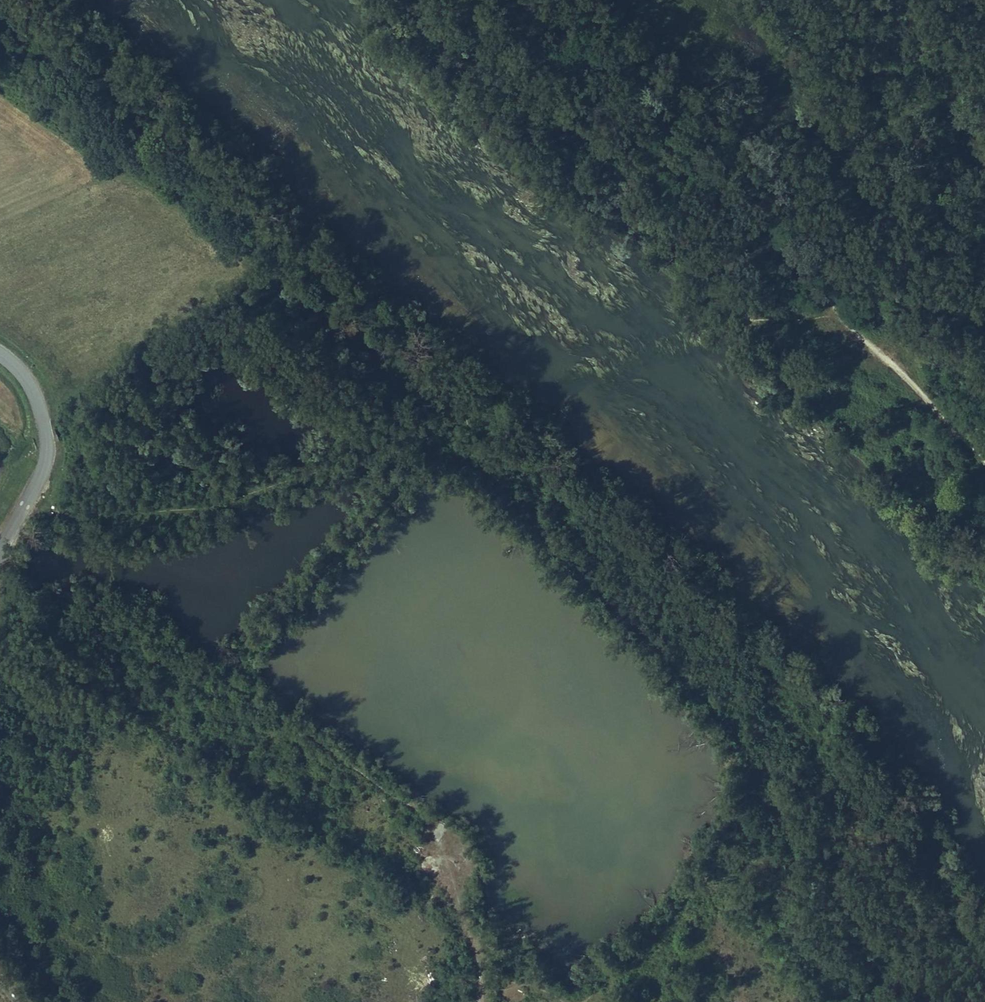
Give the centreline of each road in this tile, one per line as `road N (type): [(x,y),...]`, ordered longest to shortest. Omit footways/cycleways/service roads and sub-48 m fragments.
road 1 (tertiary): [(0,558),(49,462),(48,420),(32,383),(0,350)]
road 2 (track): [(984,459),(832,306)]

